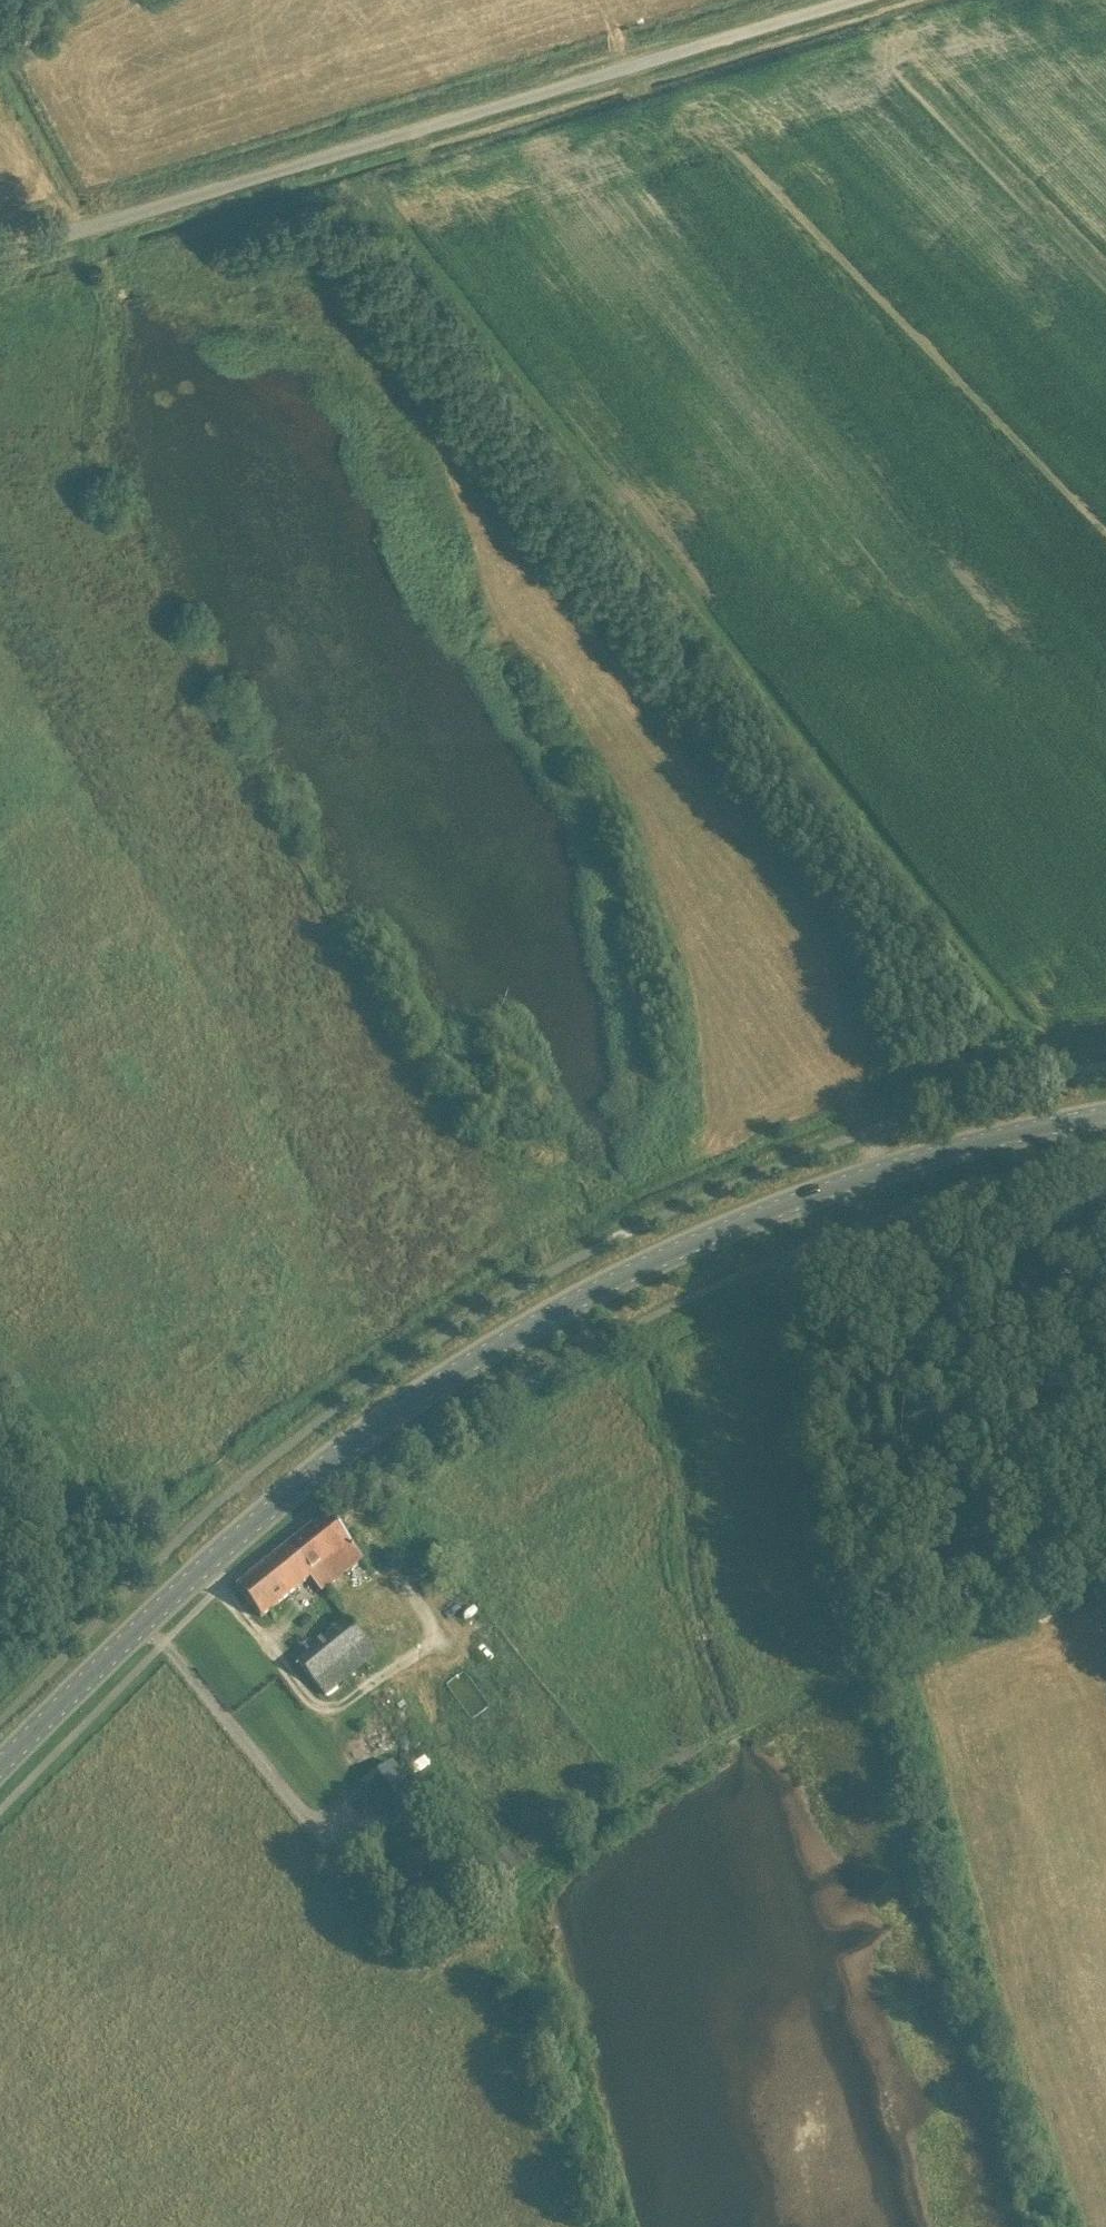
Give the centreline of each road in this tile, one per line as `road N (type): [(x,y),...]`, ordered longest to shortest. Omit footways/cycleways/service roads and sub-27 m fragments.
road 1 (secondary): [(0,1769),(213,1557),(314,1473),(479,1356),(637,1267),(813,1194),(985,1140),(1105,1115)]
road 2 (unclassified): [(0,251),(846,0)]

